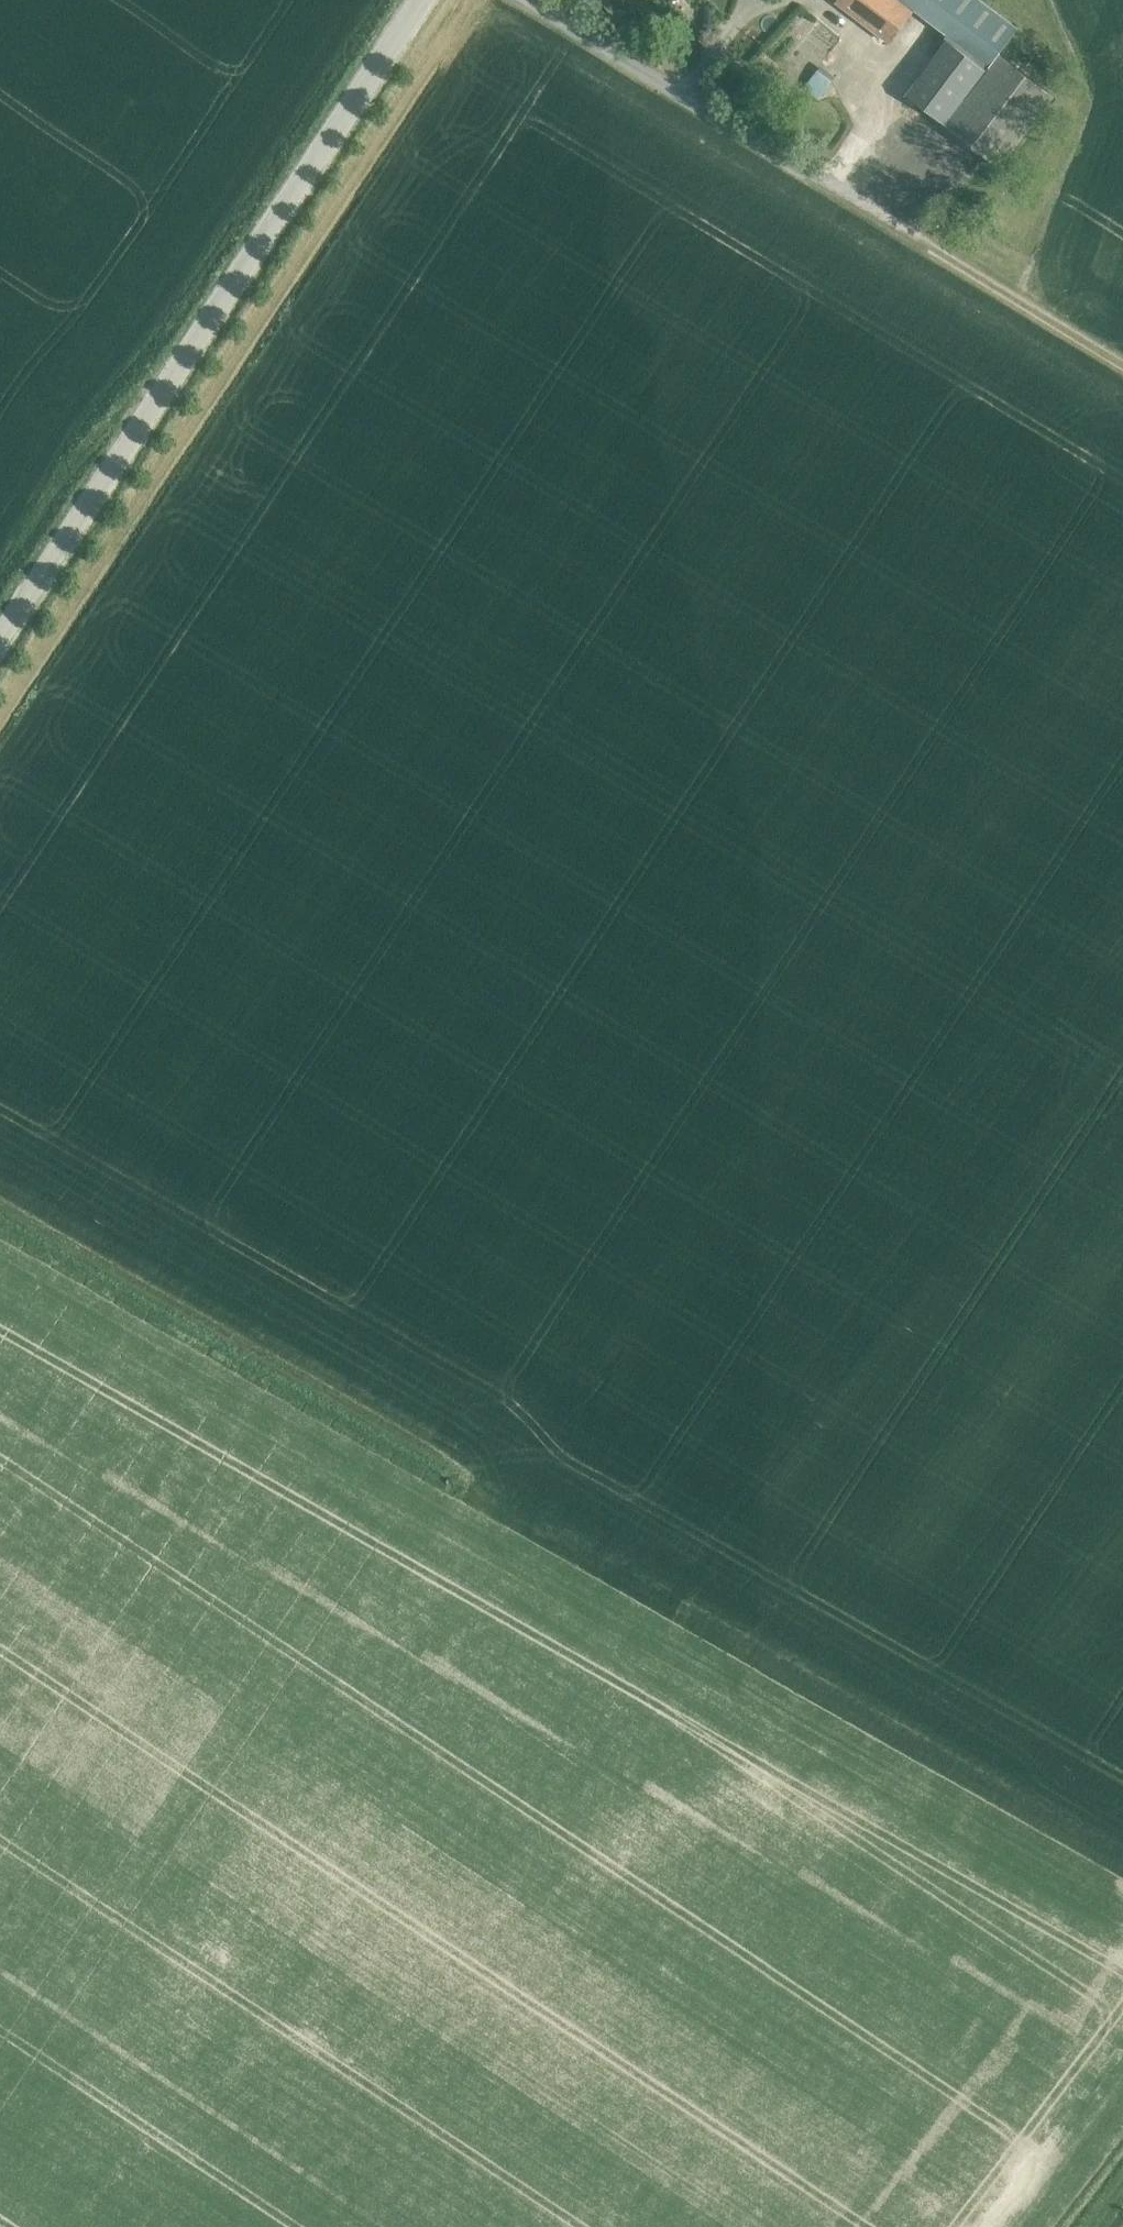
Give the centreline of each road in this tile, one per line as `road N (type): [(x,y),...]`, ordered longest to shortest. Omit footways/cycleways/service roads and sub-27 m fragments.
road 1 (unclassified): [(0,636),(420,0)]
road 2 (track): [(1122,374),(524,0)]

